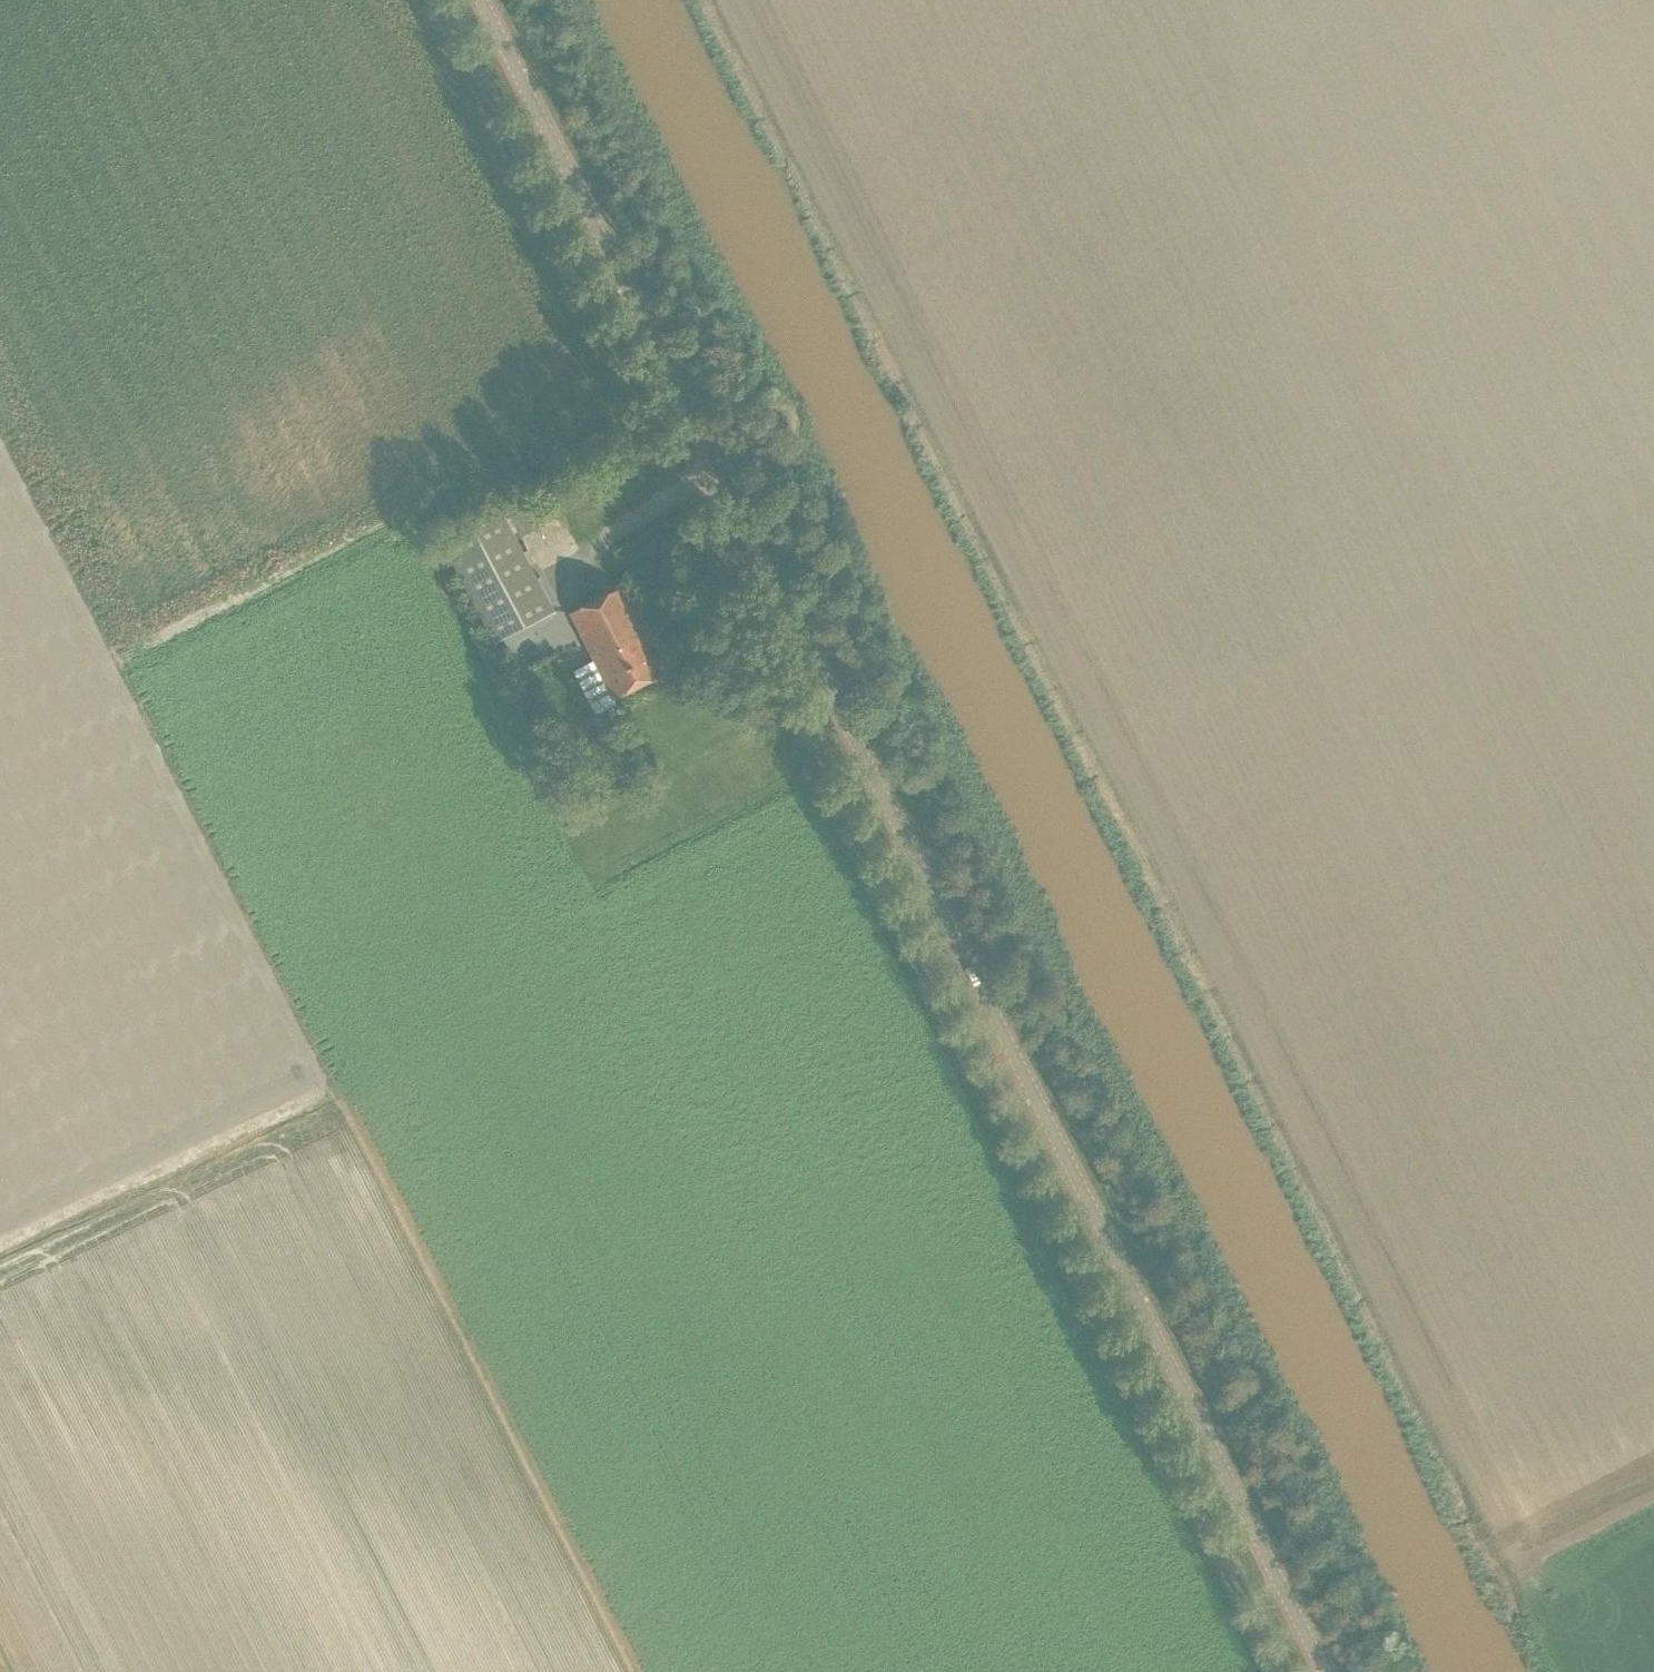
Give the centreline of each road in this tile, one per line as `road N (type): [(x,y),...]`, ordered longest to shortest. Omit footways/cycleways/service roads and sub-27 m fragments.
road 1 (unclassified): [(1327,1671),(491,0)]

